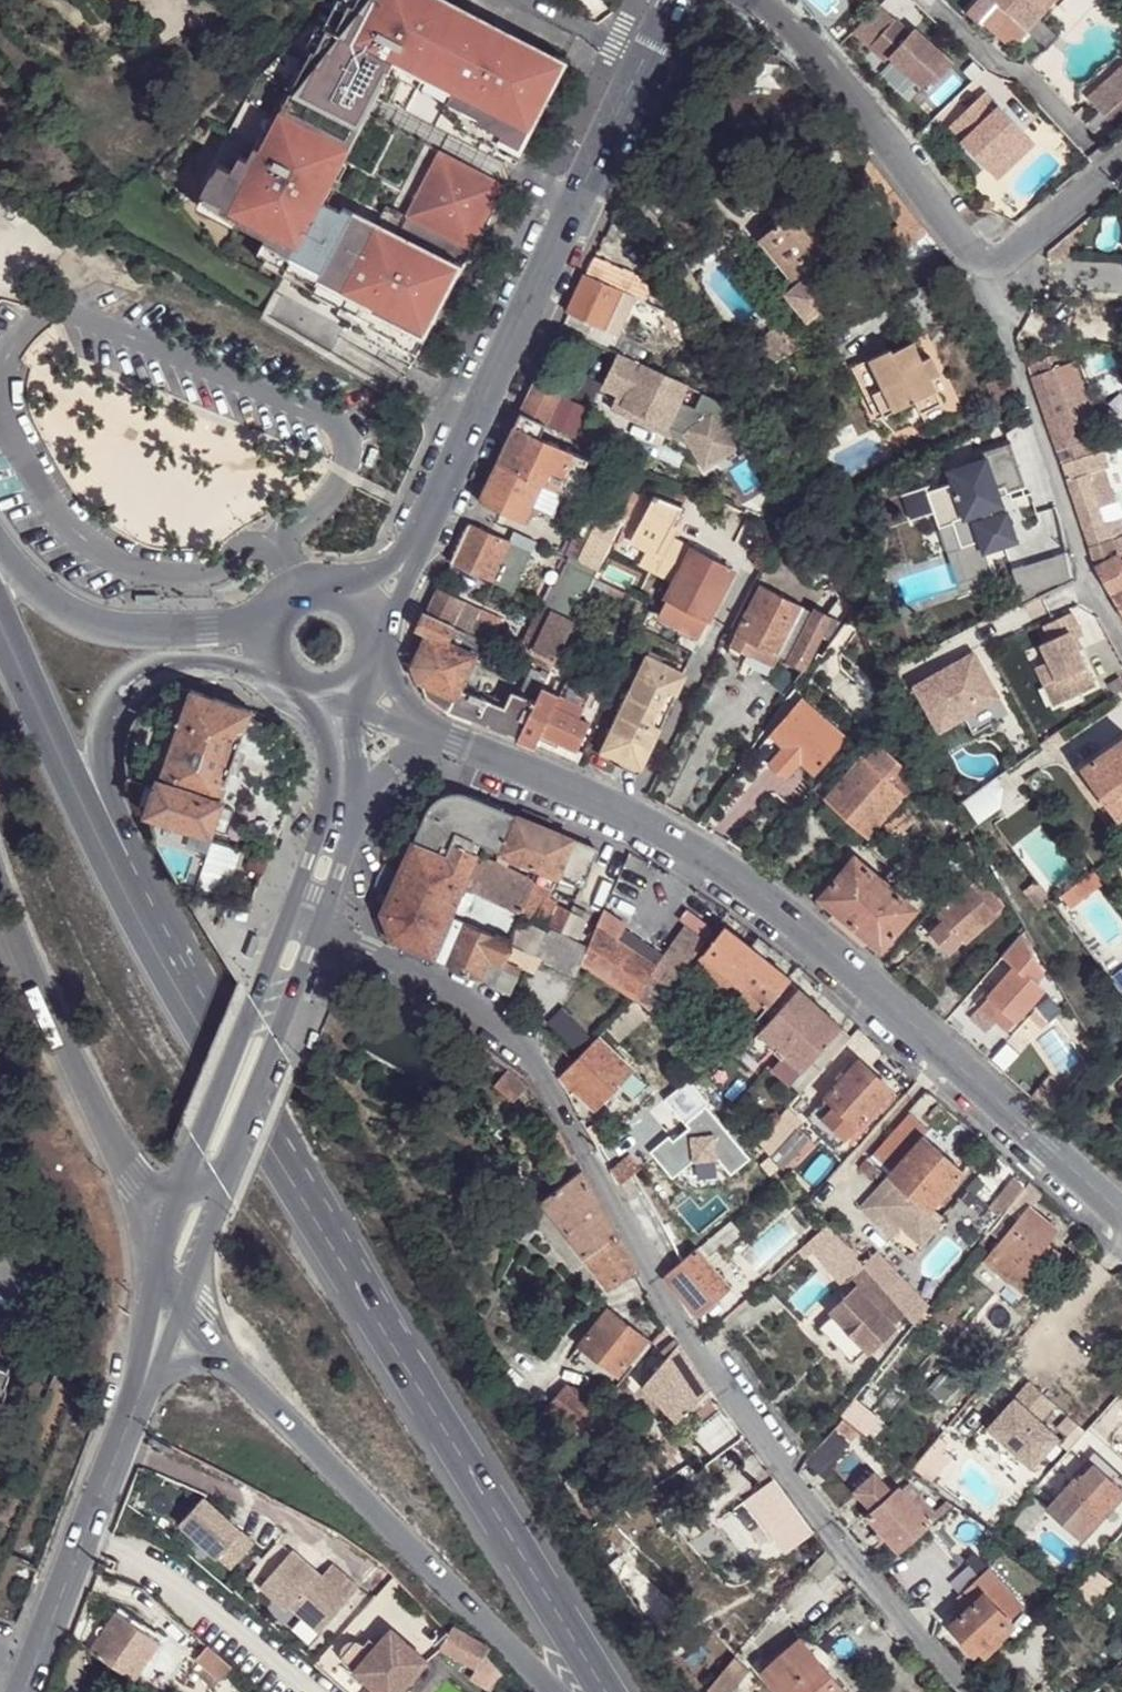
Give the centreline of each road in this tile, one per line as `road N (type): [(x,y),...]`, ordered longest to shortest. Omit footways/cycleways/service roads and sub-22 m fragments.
road 1 (unclassified): [(304,925),(439,984),(546,1072),(642,1265),(749,1429),(862,1577),(966,1691)]
road 2 (tertiary): [(1121,1212),(792,918),(711,860),(643,821),(436,736)]
road 3 (primary): [(0,648),(156,960),(350,1269)]
road 4 (primary): [(350,1269),(98,797)]
road 5 (secondary): [(420,546),(568,205),(640,59)]
road 6 (primary): [(350,1269),(600,1691)]
road 7 (primary): [(223,1352),(554,1691)]
road 8 (residential): [(1121,641),(1079,563),(992,305),(993,267)]
road 9 (unclassified): [(762,0),(842,81),(993,267)]
road 10 (secondary): [(147,1379),(26,1691)]
road 11 (primary): [(0,898),(30,977),(134,1176)]
road 12 (secondary): [(270,620),(207,630),(106,625),(42,594),(0,545)]
road 13 (secondary): [(98,797),(110,713),(147,677),(209,663),(280,675)]
road 14 (secondary): [(289,969),(255,1002),(183,1191)]
road 15 (secondary): [(223,1185),(289,1016),(289,969)]
road 16 (primary): [(98,797),(0,593)]
road 17 (unclassified): [(993,267),(1121,160)]
road 18 (secondary): [(303,690),(325,740),(335,832)]
road 19 (secondary): [(181,1308),(223,1185)]
road 20 (residential): [(1121,281),(993,267)]
road 21 (unclassified): [(531,0),(640,59)]

